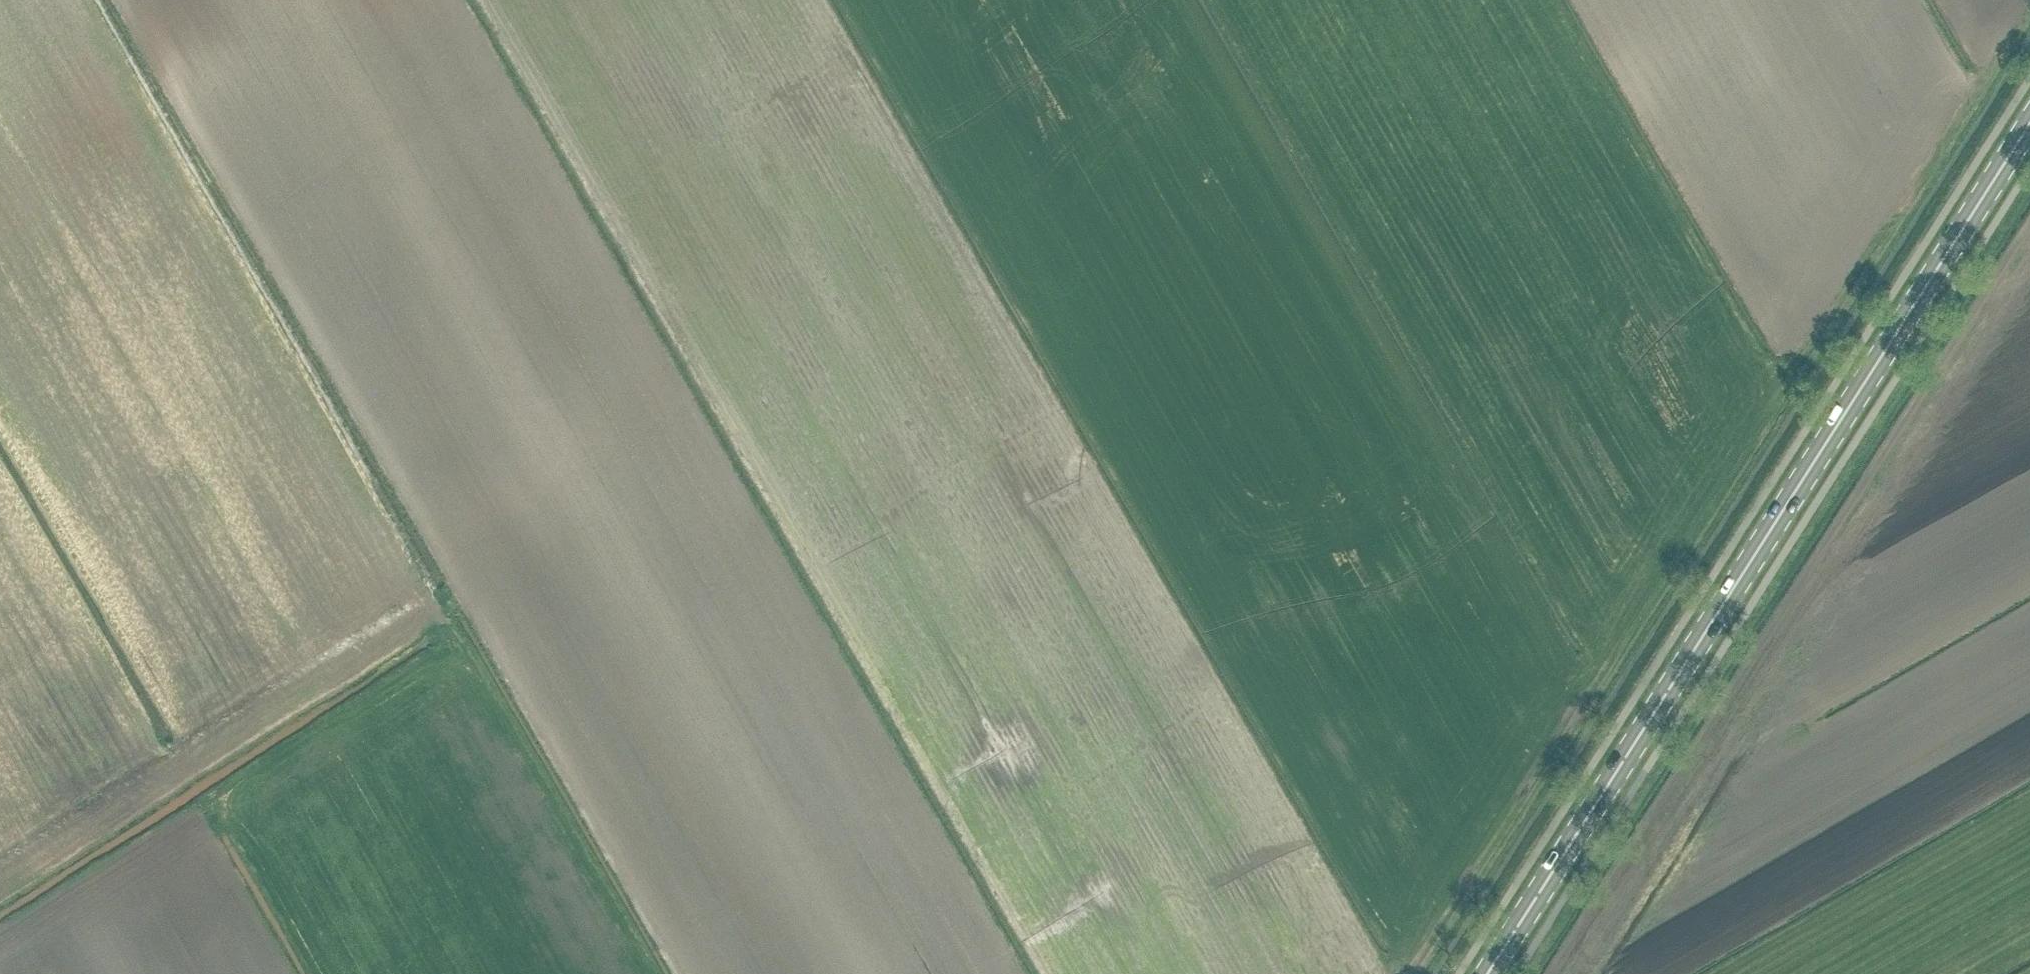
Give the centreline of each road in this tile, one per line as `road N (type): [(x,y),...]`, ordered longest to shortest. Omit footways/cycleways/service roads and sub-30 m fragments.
road 1 (primary): [(1487,973),(2029,122)]

